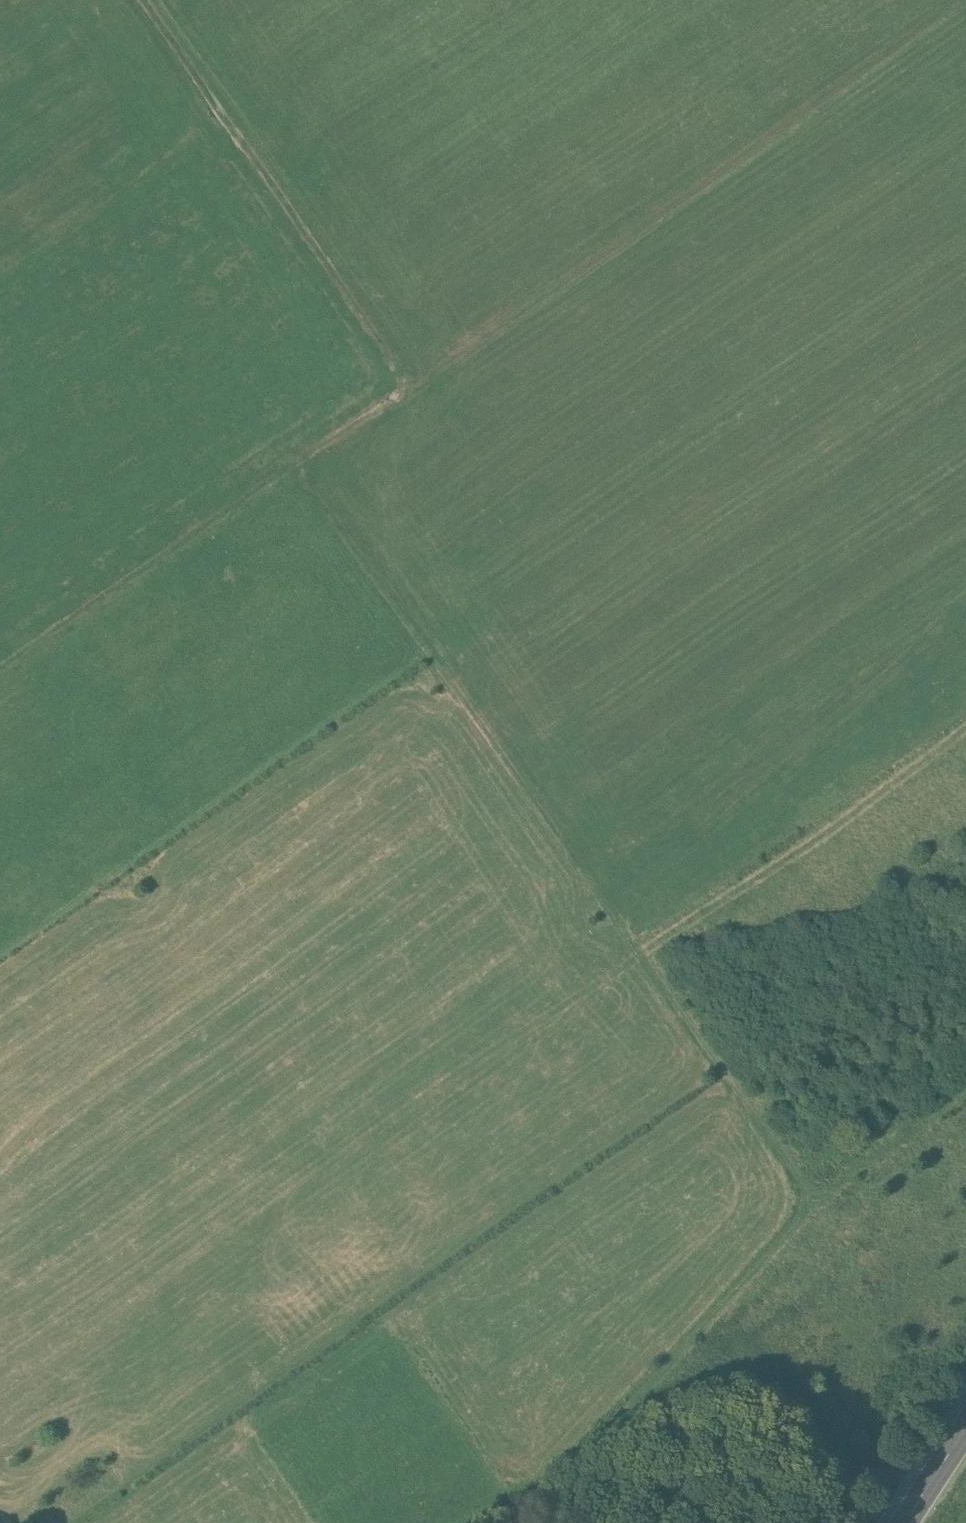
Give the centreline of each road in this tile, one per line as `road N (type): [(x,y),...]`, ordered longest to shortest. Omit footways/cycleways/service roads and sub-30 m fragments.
road 1 (track): [(140,0),(395,369),(391,406),(0,670)]
road 2 (track): [(809,1204),(437,667)]
road 3 (track): [(965,1096),(809,1204),(584,1463)]

